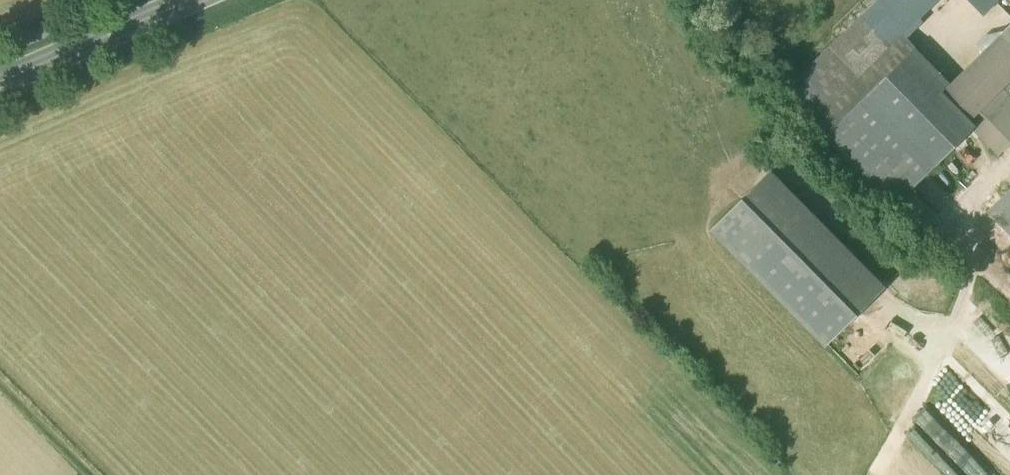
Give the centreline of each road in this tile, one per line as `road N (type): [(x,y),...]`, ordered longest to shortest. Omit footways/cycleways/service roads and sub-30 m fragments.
road 1 (secondary): [(0,82),(191,0)]
road 2 (track): [(0,385),(89,474)]

